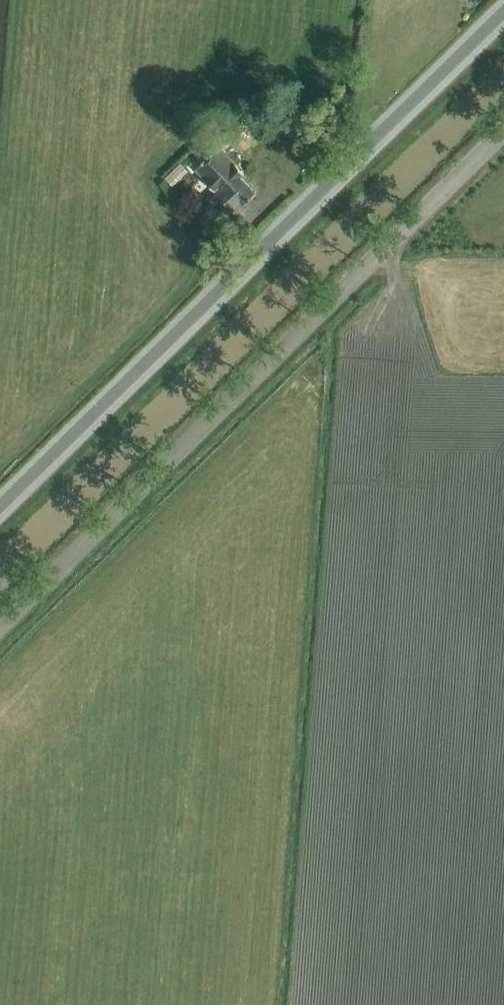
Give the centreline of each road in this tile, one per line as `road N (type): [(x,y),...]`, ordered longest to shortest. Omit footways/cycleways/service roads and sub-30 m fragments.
road 1 (unclassified): [(0,625),(503,126)]
road 2 (secondary): [(0,507),(503,11)]

